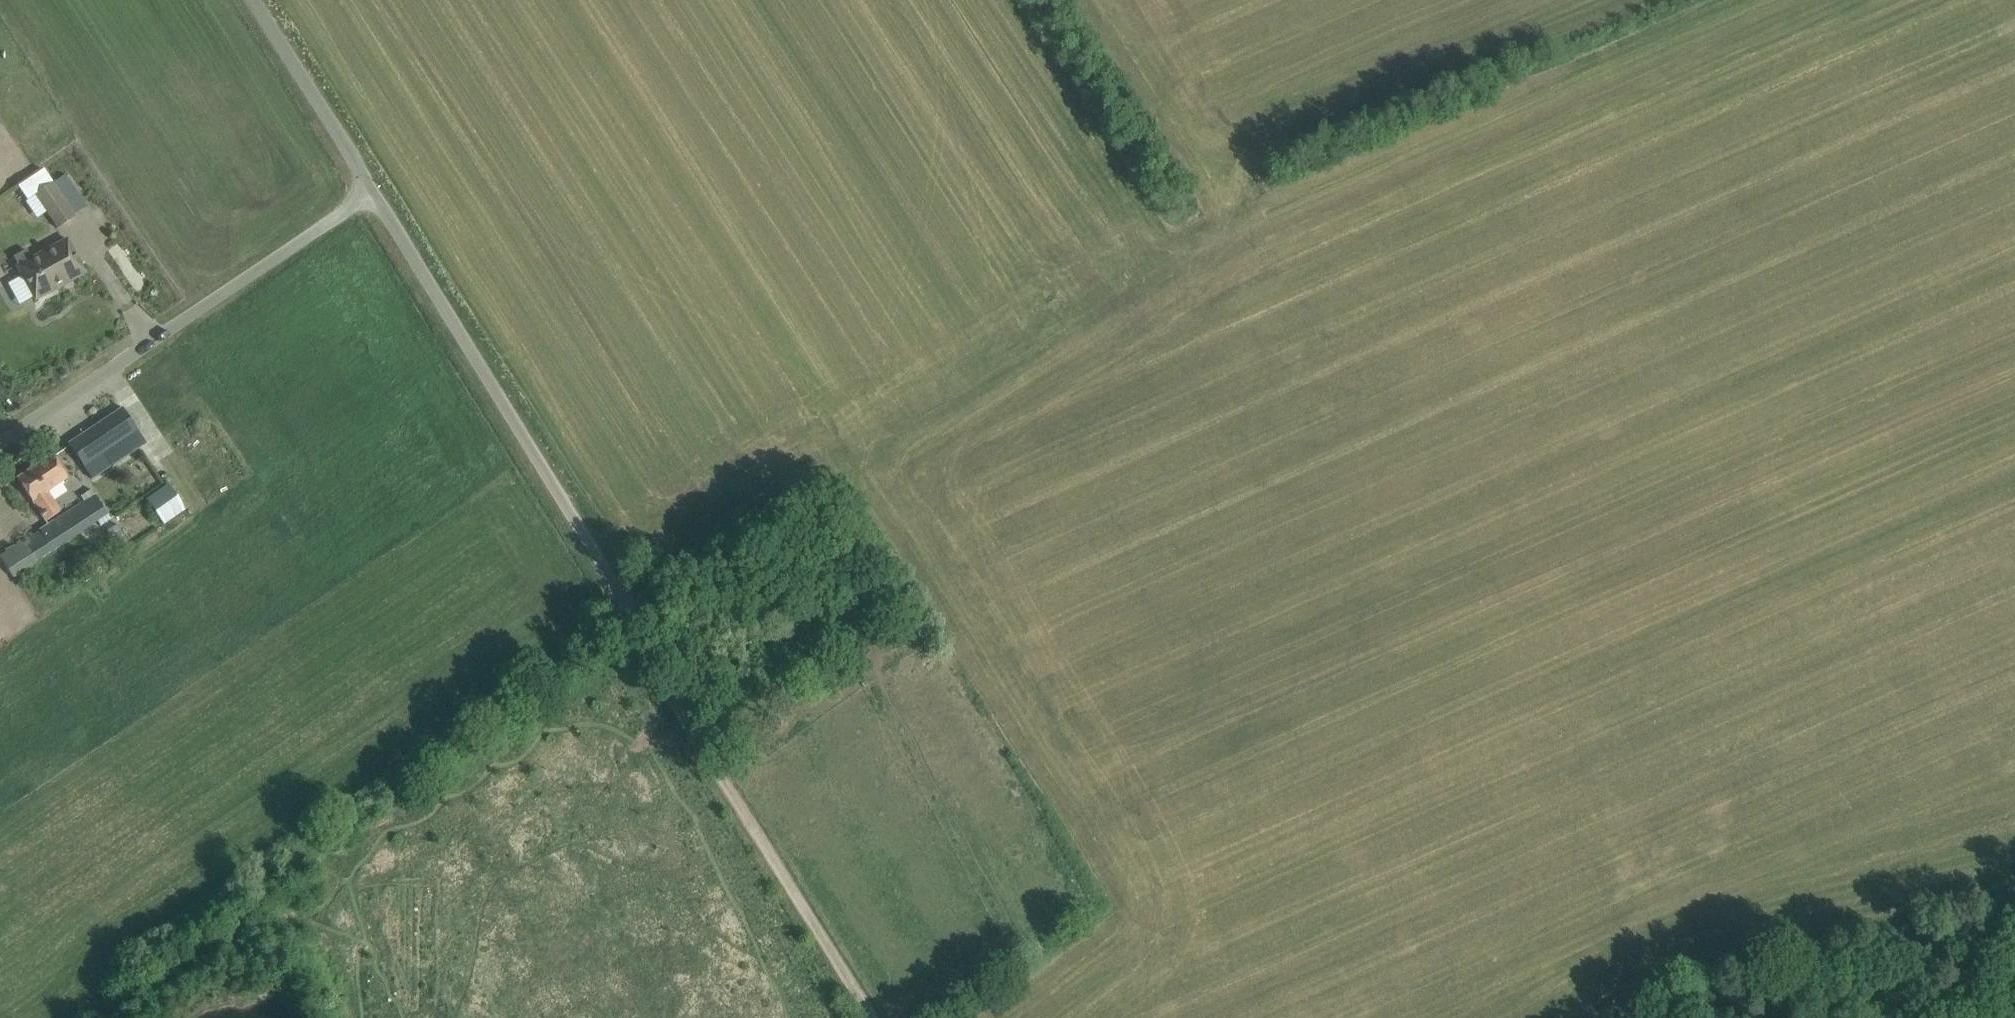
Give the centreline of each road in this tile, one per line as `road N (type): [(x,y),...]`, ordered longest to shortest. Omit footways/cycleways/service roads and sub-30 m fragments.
road 1 (unclassified): [(629,609),(375,194)]
road 2 (track): [(870,1017),(645,654),(629,609)]
road 3 (unclassified): [(0,445),(375,194)]
road 4 (unclassified): [(375,194),(251,0)]

